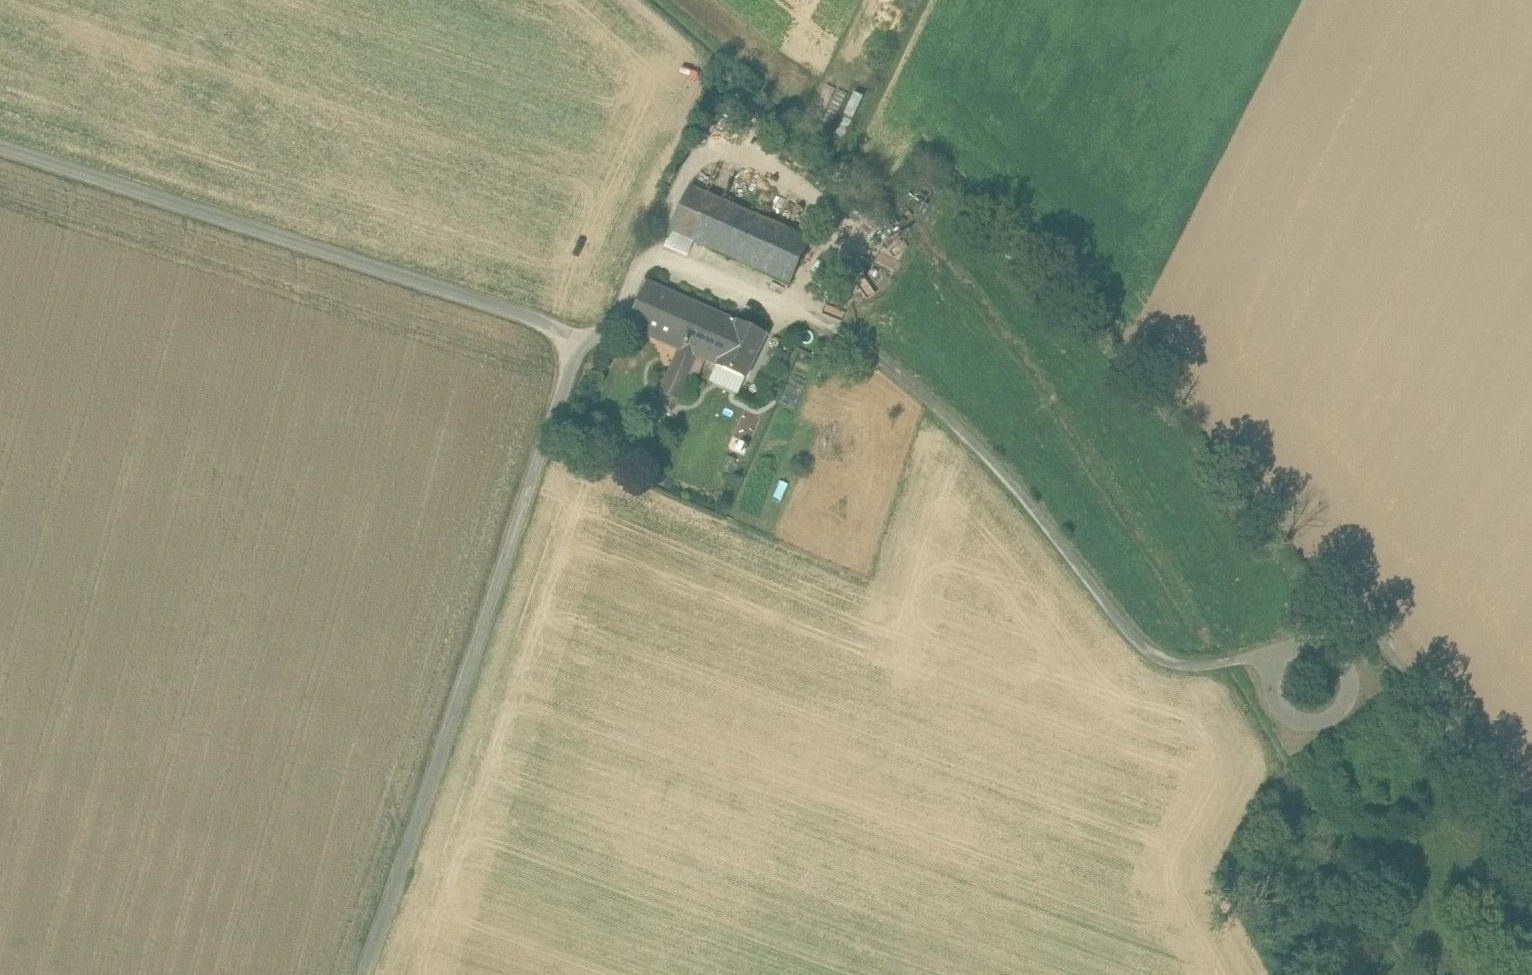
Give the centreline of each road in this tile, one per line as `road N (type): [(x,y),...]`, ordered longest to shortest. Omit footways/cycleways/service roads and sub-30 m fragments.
road 1 (unclassified): [(812,310),(852,334),(1019,483),(1139,639),(1173,663),(1233,660),(1355,625),(1384,649),(1531,842)]
road 2 (unclassified): [(577,351),(569,392),(366,974)]
road 3 (unclassified): [(0,149),(569,329),(577,351)]
road 4 (unclassified): [(645,257),(697,167),(711,158),(743,158),(834,212),(843,241),(812,310)]
road 5 (unclassified): [(645,257),(812,310)]
road 6 (unclassified): [(577,351),(615,331),(645,257)]

